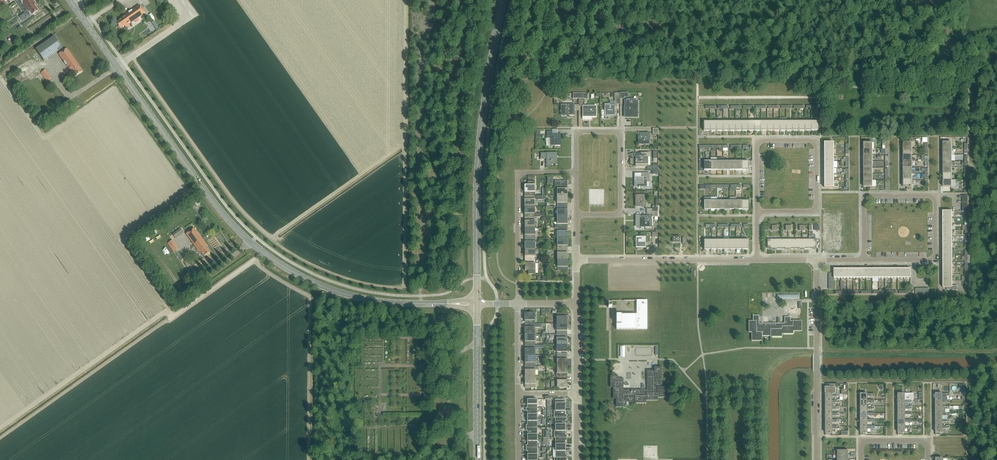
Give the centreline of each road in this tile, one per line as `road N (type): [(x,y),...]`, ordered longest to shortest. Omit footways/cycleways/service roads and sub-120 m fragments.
road 1 (secondary): [(420,304),(331,290),(261,250),(215,203),(117,66)]
road 2 (track): [(501,7),(466,8),(438,44),(444,209),(420,296)]
road 3 (secondary): [(477,300),(479,146),(503,0)]
road 4 (residential): [(757,212),(757,140),(816,140),(817,211),(765,212)]
road 5 (residential): [(864,260),(864,195),(935,195),(936,260),(913,260)]
road 6 (residential): [(576,173),(575,132),(620,131),(621,215),(576,215)]
road 7 (residential): [(517,304),(518,173),(576,173)]
road 8 (residential): [(576,260),(757,260)]
road 9 (secondary): [(477,459),(477,307)]

